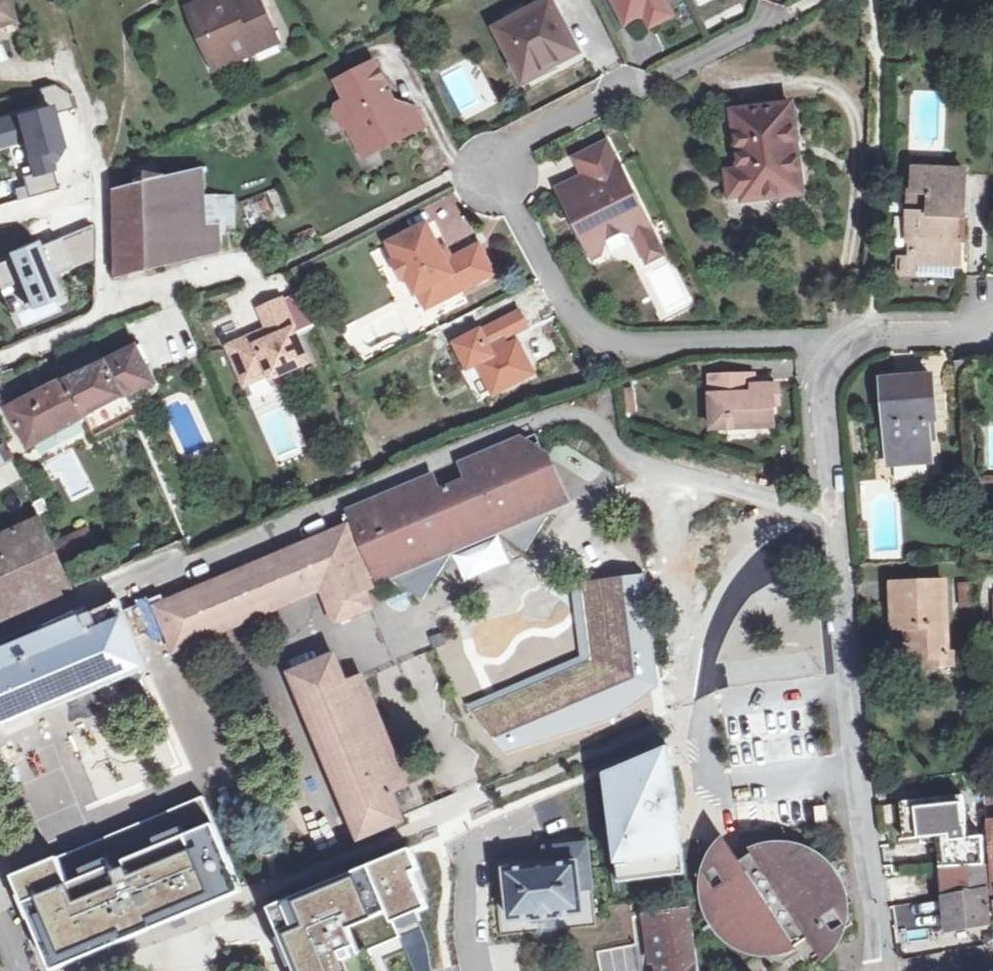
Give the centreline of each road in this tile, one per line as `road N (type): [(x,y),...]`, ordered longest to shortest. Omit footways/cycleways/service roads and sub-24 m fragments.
road 1 (residential): [(789,9),(485,154),(575,321),(597,336),(793,336),(857,347)]
road 2 (residential): [(888,970),(854,736),(825,401),(841,357),(857,347)]
road 3 (residential): [(0,631),(340,502)]
road 4 (residential): [(857,347),(876,336),(955,332),(992,319)]

